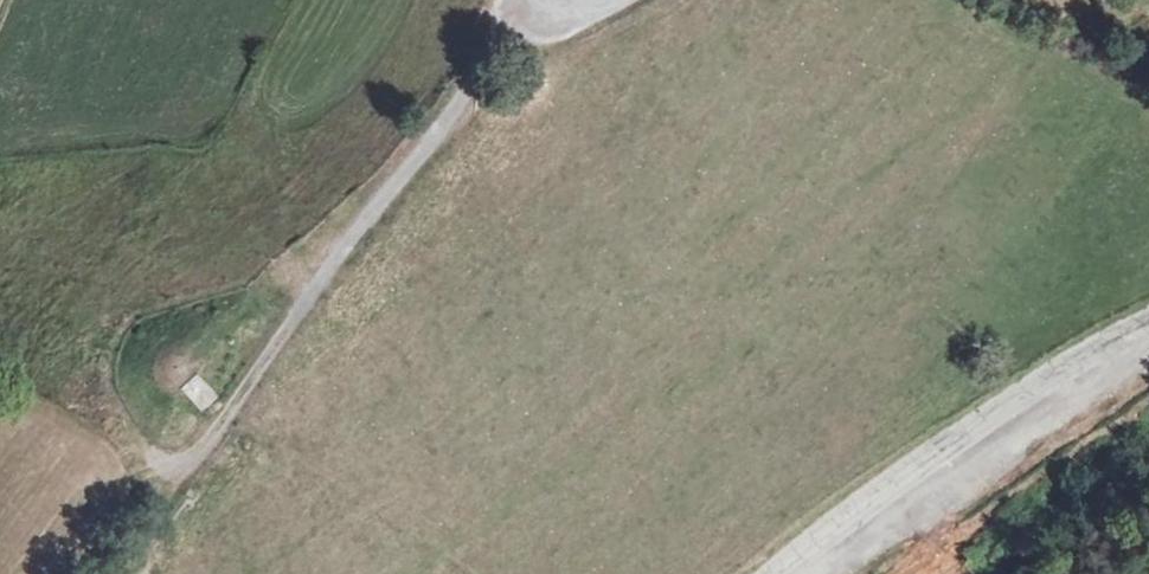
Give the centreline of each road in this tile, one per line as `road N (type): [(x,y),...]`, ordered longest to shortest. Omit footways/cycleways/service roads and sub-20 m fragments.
road 1 (track): [(148,454),(180,470),(541,0)]
road 2 (tertiary): [(775,573),(844,517),(1148,322)]

